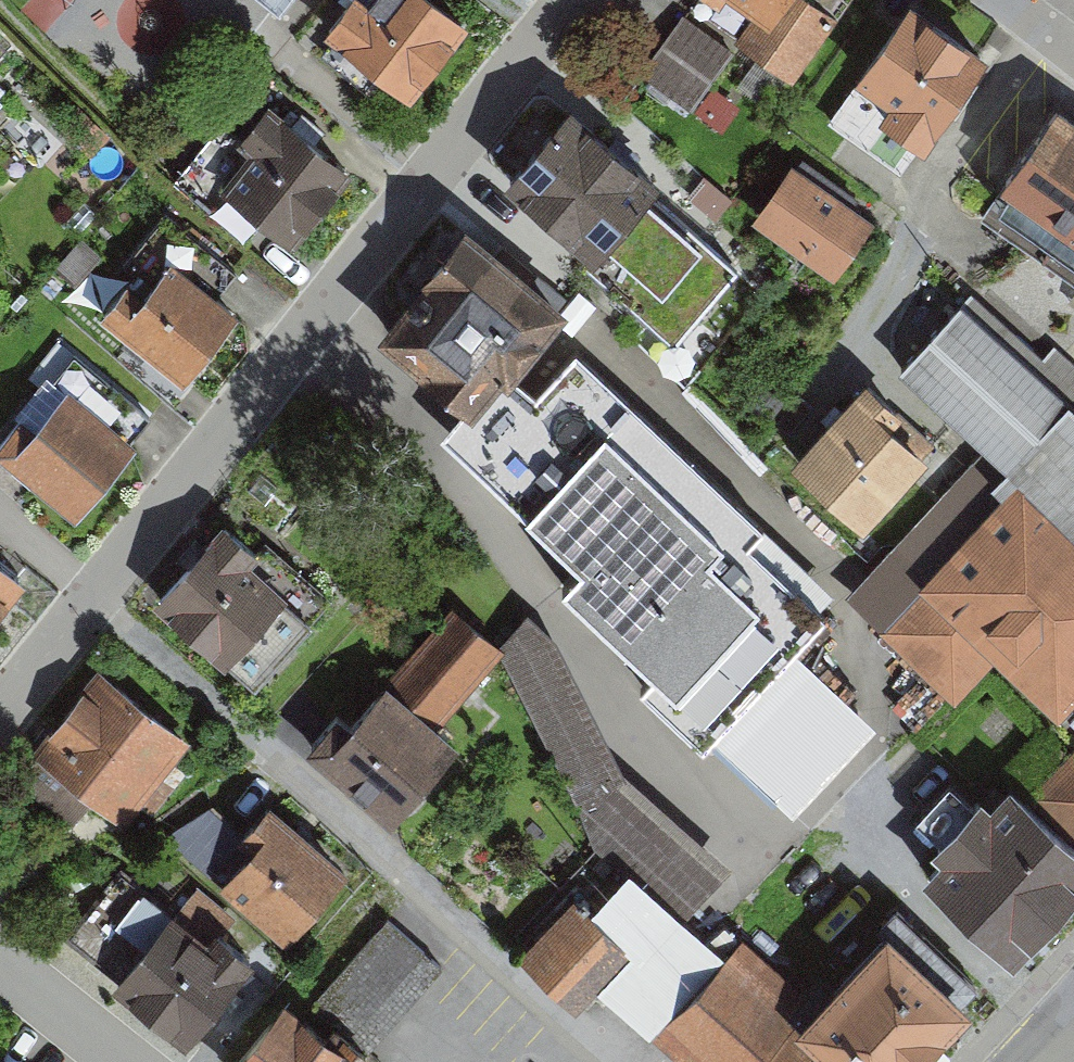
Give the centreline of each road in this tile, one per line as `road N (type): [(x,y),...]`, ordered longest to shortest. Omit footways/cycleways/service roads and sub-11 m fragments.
road 1 (residential): [(0,702),(305,314),(572,0)]
road 2 (residential): [(122,1061),(0,963)]

